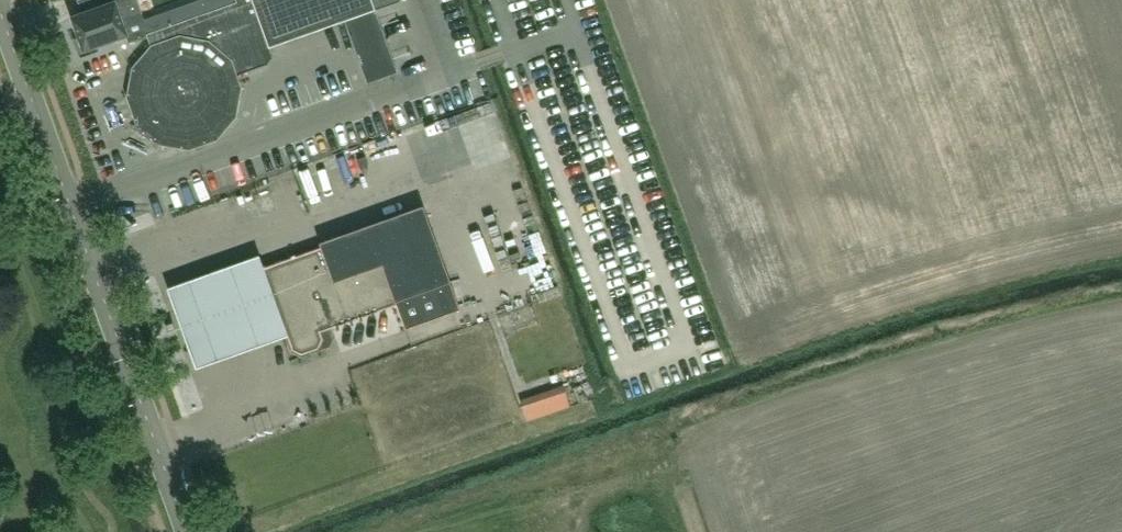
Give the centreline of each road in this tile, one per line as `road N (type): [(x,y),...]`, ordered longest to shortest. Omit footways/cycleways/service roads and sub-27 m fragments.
road 1 (secondary): [(188,531),(0,7)]

